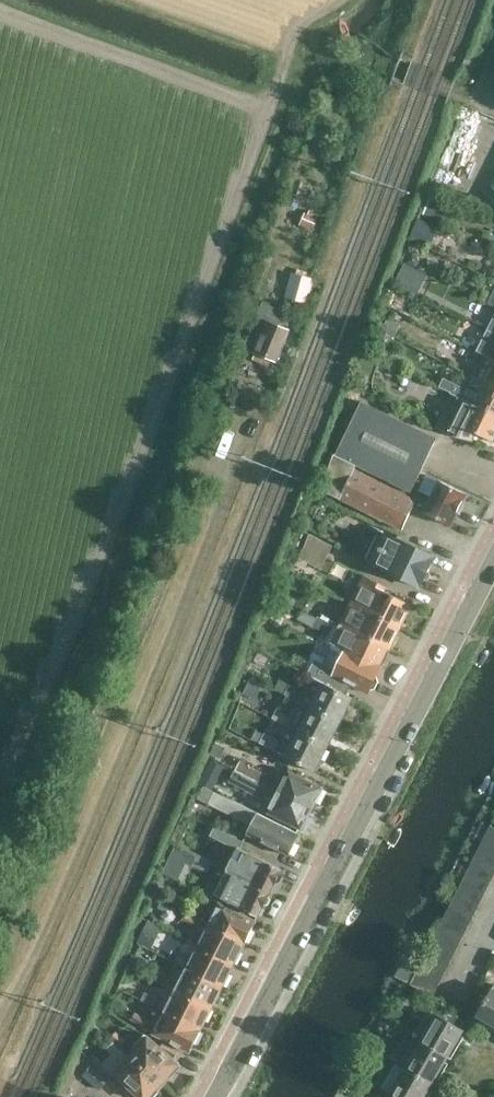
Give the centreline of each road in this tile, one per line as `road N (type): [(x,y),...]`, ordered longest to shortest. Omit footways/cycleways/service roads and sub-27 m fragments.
road 1 (track): [(0,819),(70,659),(268,124),(268,90),(301,27),(336,0)]
road 2 (secondary): [(212,1096),(493,555)]
road 3 (track): [(482,102),(367,62),(248,98),(0,8)]

